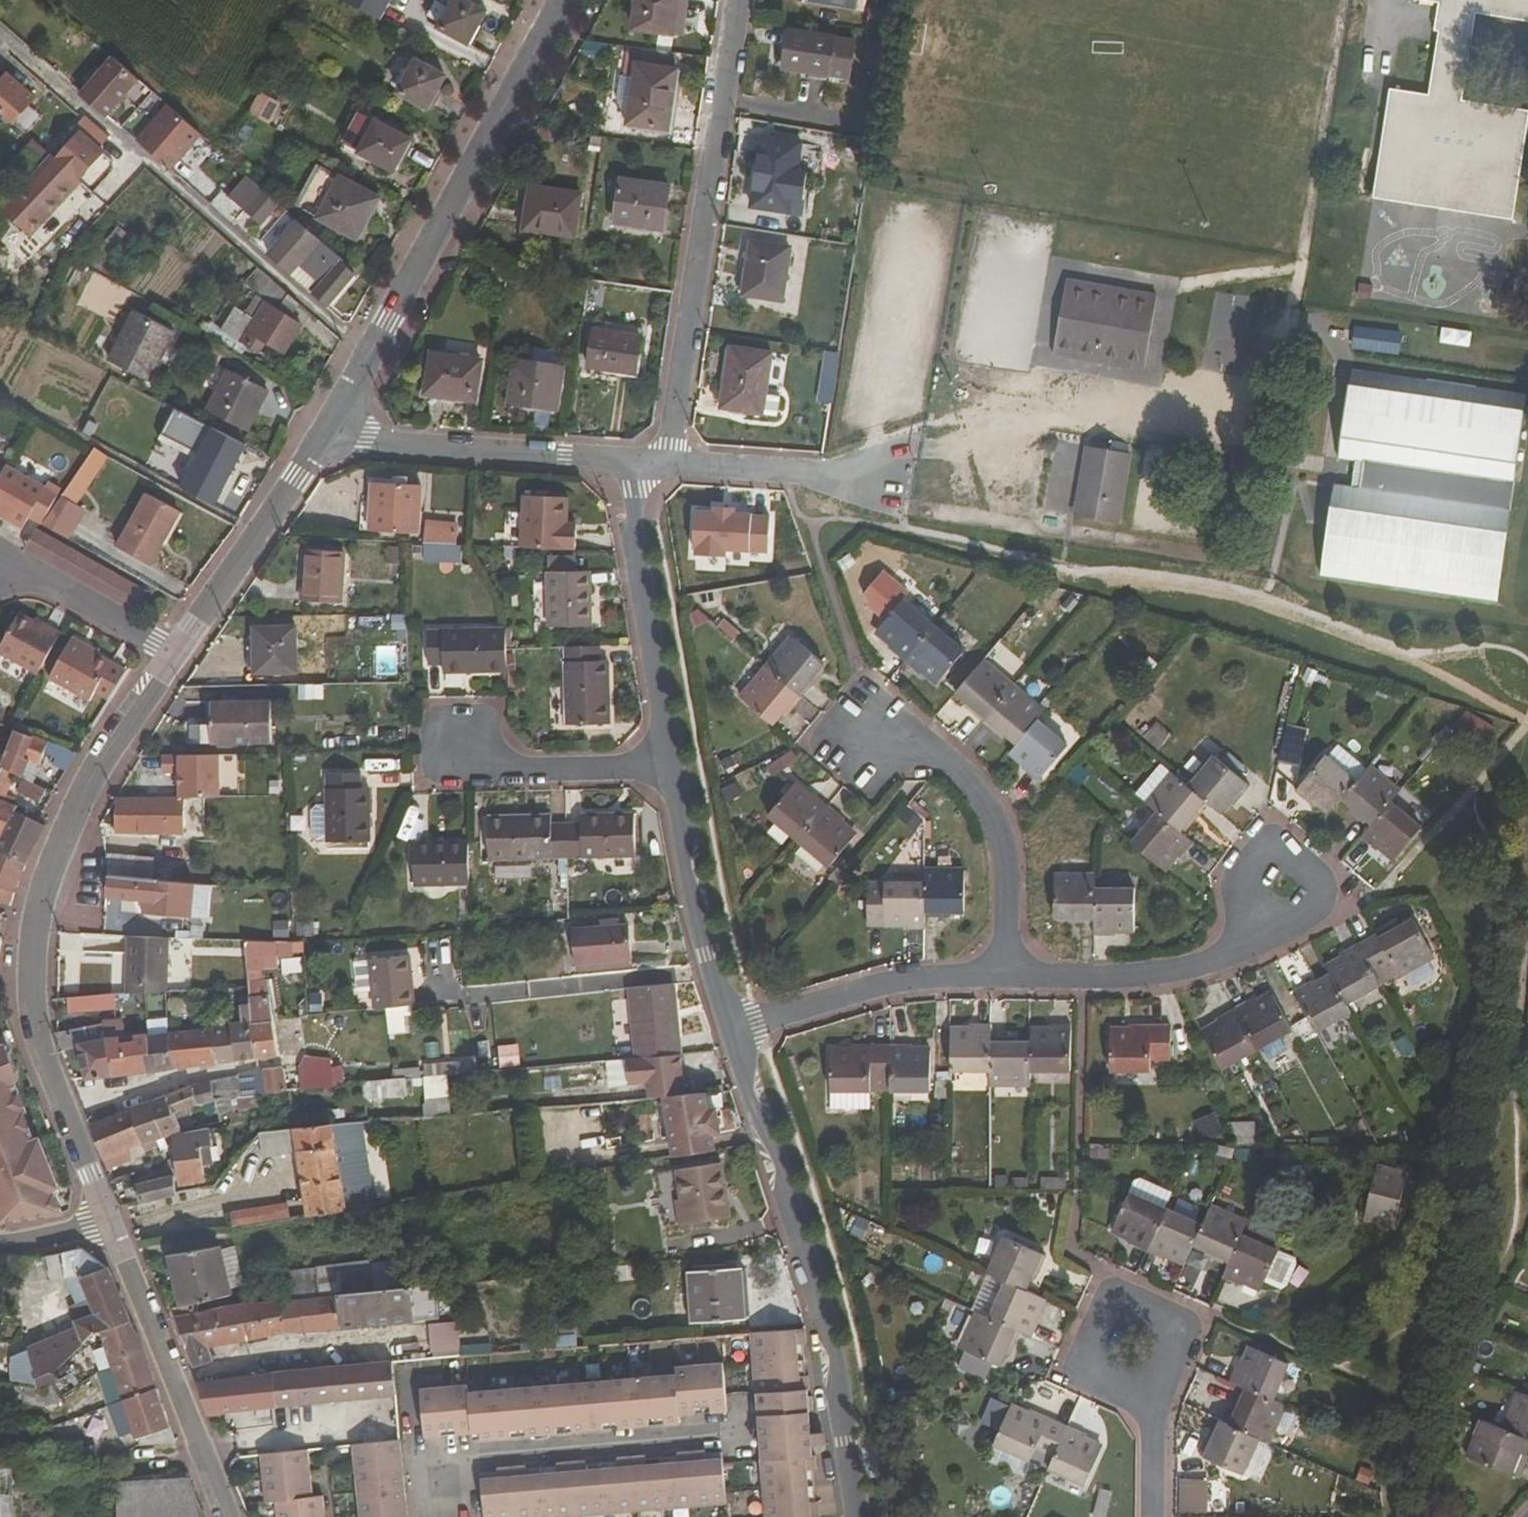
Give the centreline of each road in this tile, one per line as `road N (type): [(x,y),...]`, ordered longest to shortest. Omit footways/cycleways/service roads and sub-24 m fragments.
road 1 (residential): [(109,1227),(44,1061),(34,1013),(36,953),(67,827),(178,651)]
road 2 (residential): [(735,1032),(814,1283),(847,1441),(854,1516)]
road 3 (residential): [(377,346),(325,311),(0,32)]
road 4 (residential): [(738,0),(671,458)]
road 5 (unclassified): [(377,346),(576,0)]
road 6 (residential): [(427,947),(431,994),(718,975)]
road 7 (residential): [(227,1516),(109,1227)]
road 8 (residential): [(621,457),(670,761)]
road 9 (residential): [(327,434),(621,457)]
road 10 (residential): [(735,1032),(908,974),(1014,968)]
road 11 (residential): [(913,731),(976,788),(999,826),(1014,968)]
road 12 (residential): [(178,651),(327,434)]
road 13 (residential): [(1014,968),(1155,971),(1215,958),(1267,927)]
road 14 (residential): [(670,761),(718,975)]
road 15 (residential): [(1153,1396),(1182,1373),(1189,1355),(1189,1336),(1172,1304),(1156,1294),(1120,1292),(1085,1327)]
road 16 (residential): [(178,651),(22,568)]
road 17 (residential): [(499,764),(439,765),(437,710),(497,709)]
road 18 (residential): [(670,761),(499,764)]
road 19 (residential): [(913,731),(902,711),(882,701),(848,712),(839,748),(854,769),(879,775)]
road 20 (residential): [(1267,927),(1306,920),(1322,883),(1300,849),(1259,849)]
road 21 (residential): [(671,458),(816,471)]
road 22 (residential): [(1157,1516),(1153,1396)]

